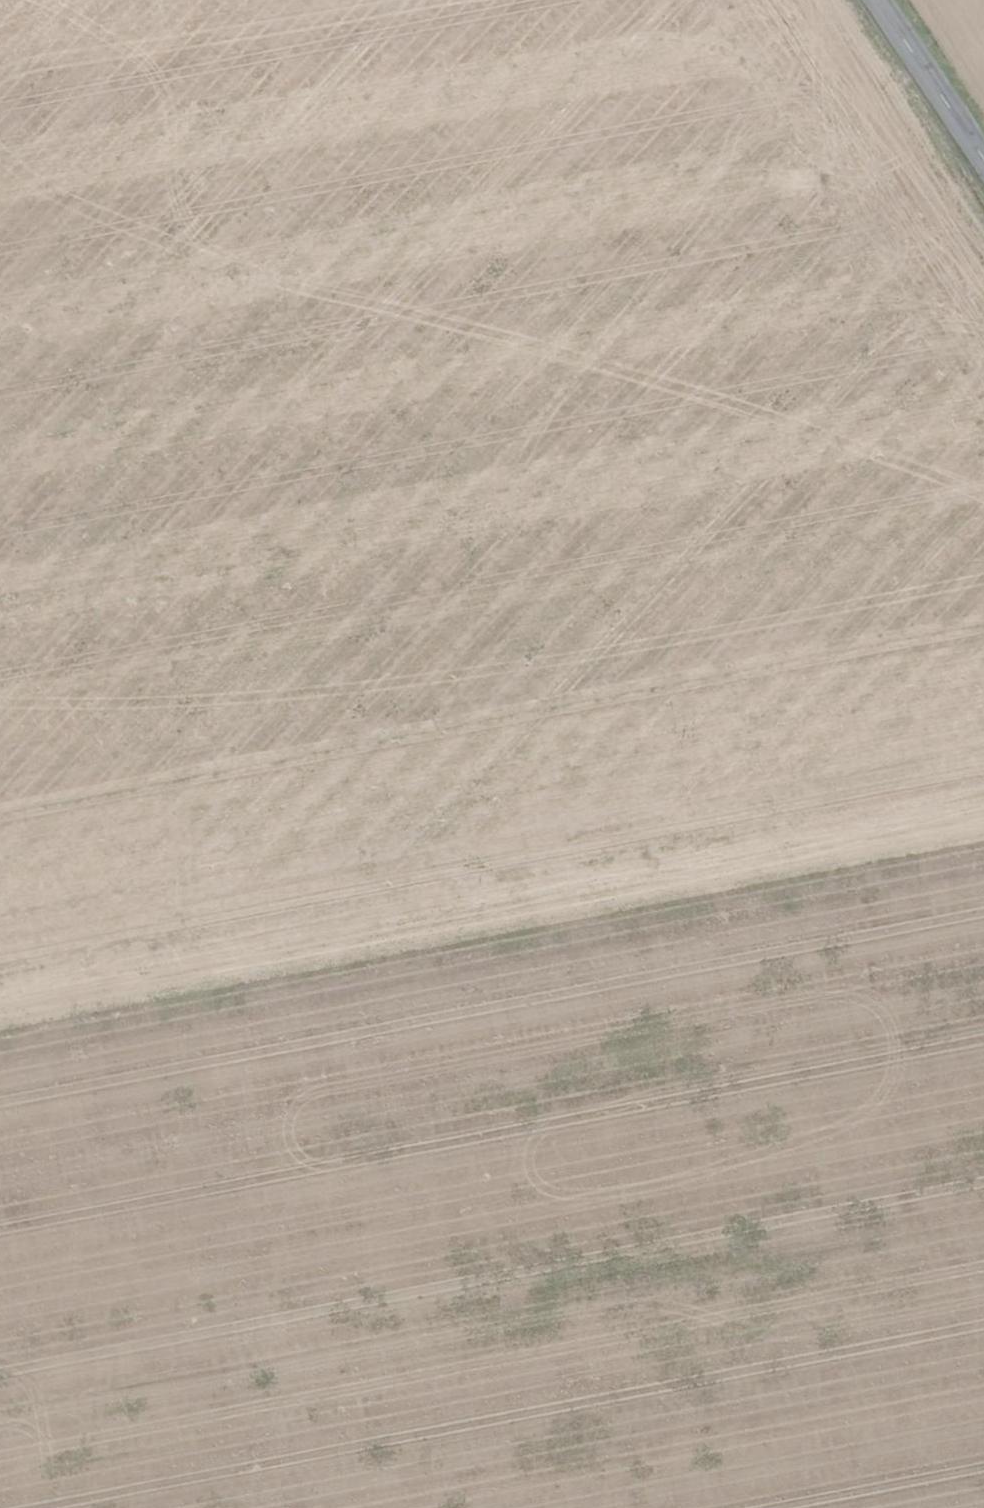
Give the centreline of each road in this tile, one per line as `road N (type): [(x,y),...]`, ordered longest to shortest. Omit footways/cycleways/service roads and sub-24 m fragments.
road 1 (tertiary): [(983,158),(878,0)]

